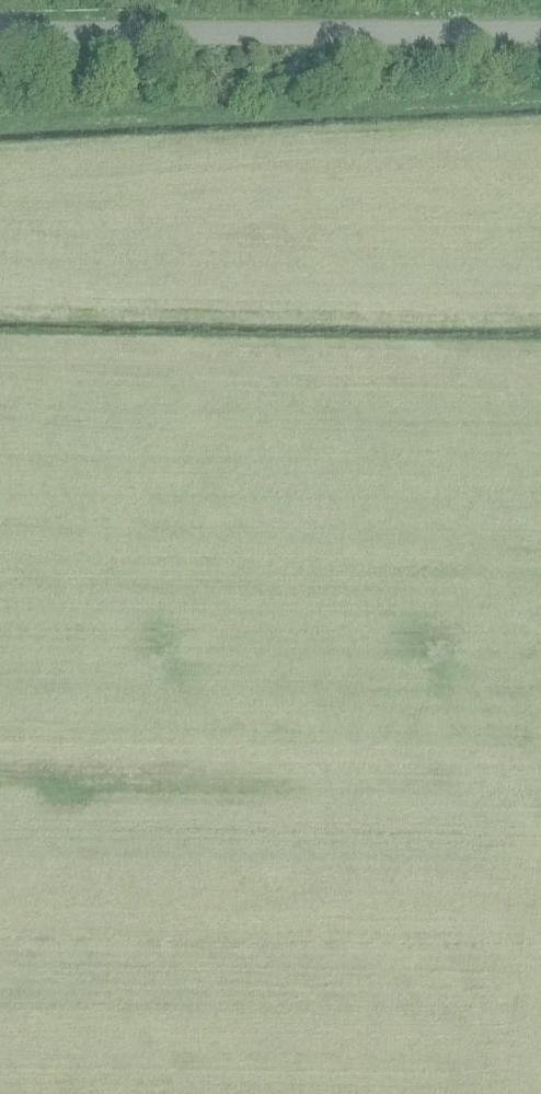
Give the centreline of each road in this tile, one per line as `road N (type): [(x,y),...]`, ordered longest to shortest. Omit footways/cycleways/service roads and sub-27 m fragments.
road 1 (unclassified): [(540,40),(0,42)]

